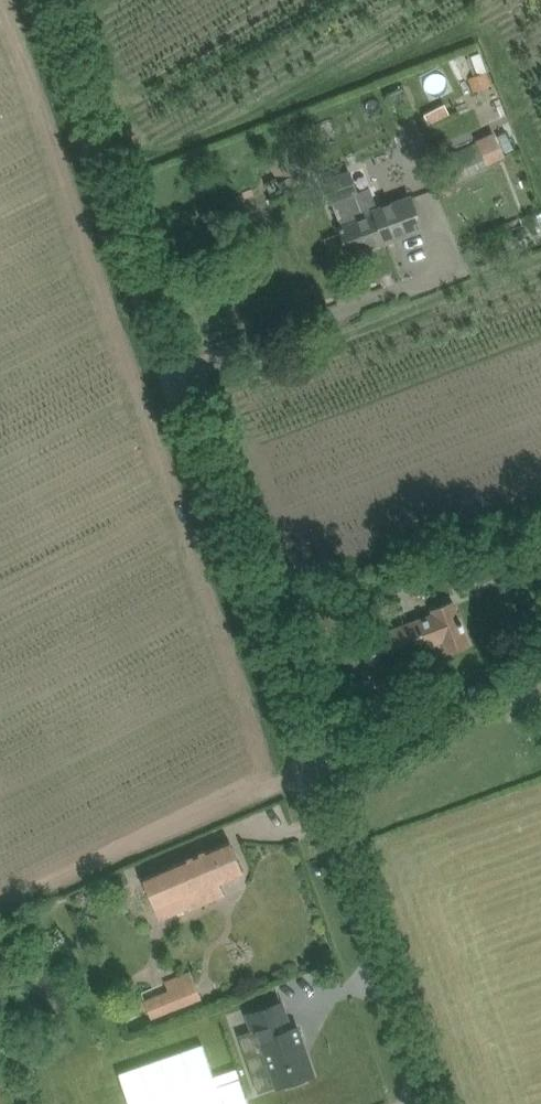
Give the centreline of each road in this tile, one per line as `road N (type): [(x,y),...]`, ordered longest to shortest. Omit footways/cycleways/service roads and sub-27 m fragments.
road 1 (tertiary): [(422,1103),(42,0)]

